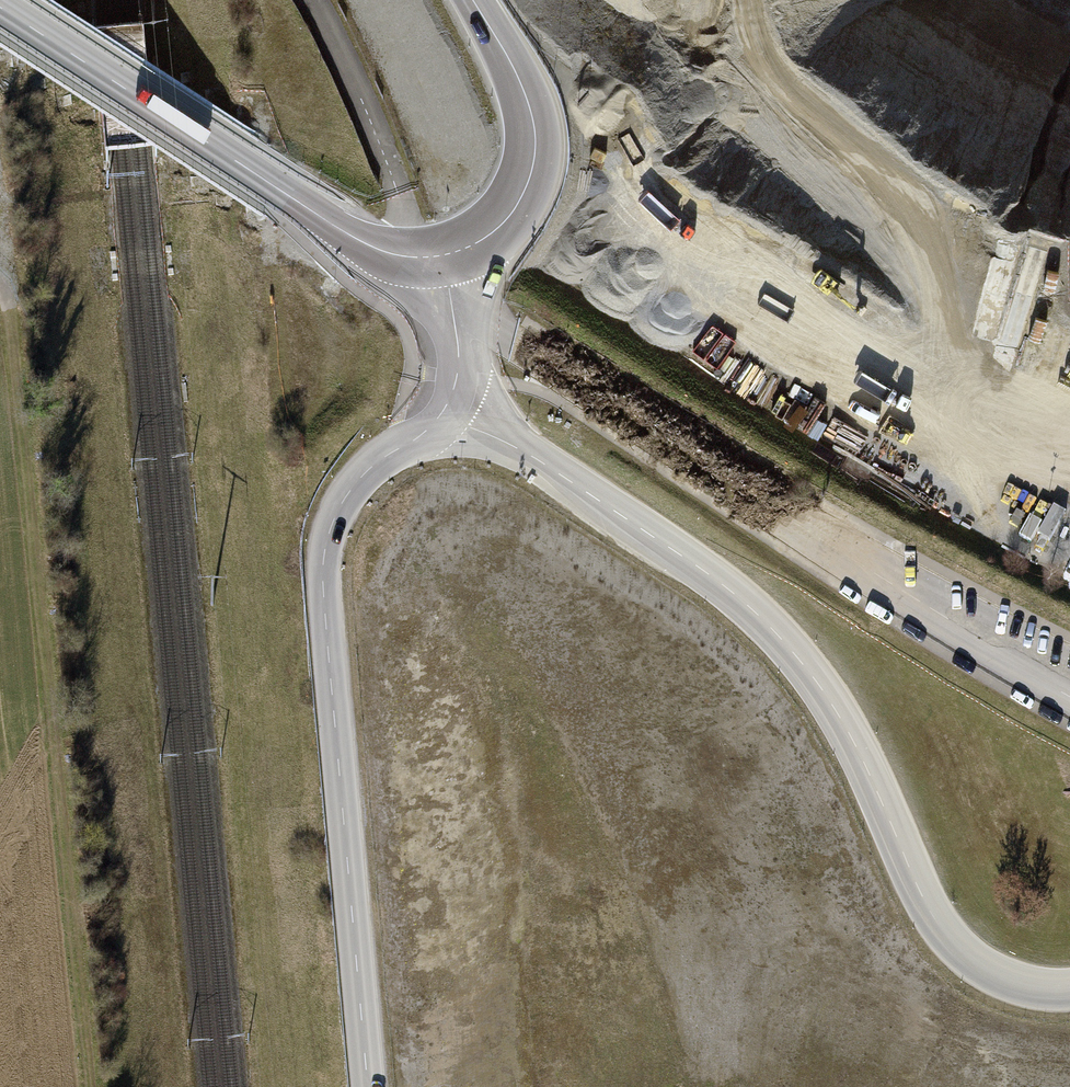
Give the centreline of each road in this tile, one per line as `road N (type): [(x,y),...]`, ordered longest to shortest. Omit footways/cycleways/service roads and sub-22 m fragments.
road 1 (unclassified): [(366,1086),(321,564),(327,531),(353,482),(440,416),(534,456),(731,591),(779,633),(843,715),(930,896),(969,957),(1017,986),(1069,986)]
road 2 (track): [(91,1086),(9,309),(0,290)]
road 3 (primary): [(914,591),(753,493),(442,257)]
road 4 (primary): [(442,257),(403,258),(367,245),(0,6)]
road 5 (primary): [(442,257),(506,221),(528,187),(535,143),(529,100),(472,0)]
road 6 (unclassified): [(315,0),(395,179),(442,257)]
road 7 (primary): [(914,591),(995,658),(1069,697)]
road 8 (primary): [(1069,657),(914,591)]

